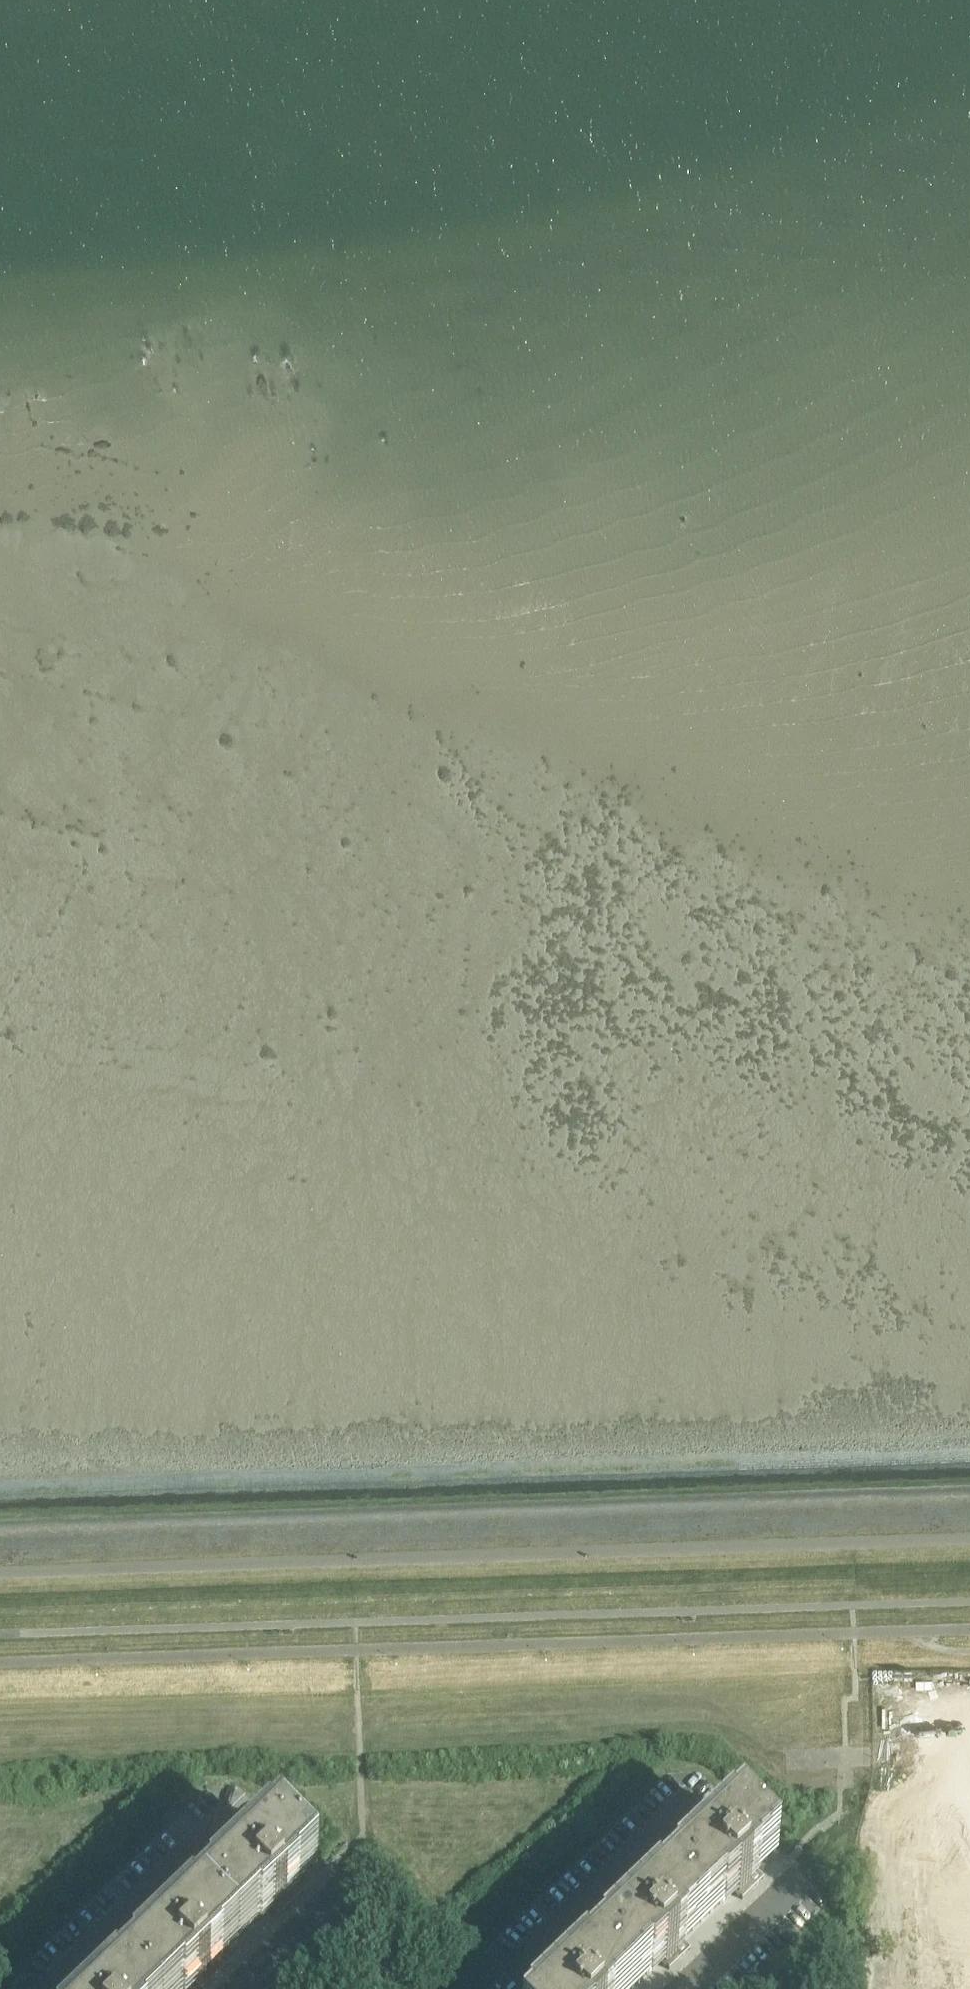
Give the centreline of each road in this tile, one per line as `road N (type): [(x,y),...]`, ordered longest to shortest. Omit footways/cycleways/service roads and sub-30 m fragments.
road 1 (residential): [(693,1988),(796,1888)]
road 2 (residential): [(246,1988),(336,1899)]

